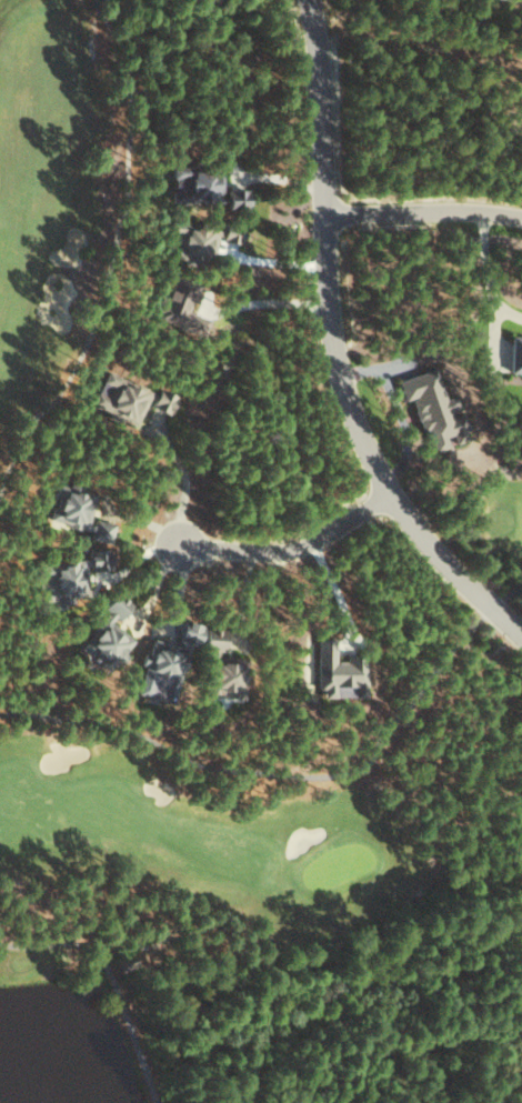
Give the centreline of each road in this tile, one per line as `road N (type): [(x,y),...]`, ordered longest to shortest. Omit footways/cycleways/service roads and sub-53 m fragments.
road 1 (residential): [(305,0),(327,339),(339,392),(389,495),(521,642)]
road 2 (residential): [(389,495),(284,553),(174,544)]
road 3 (residential): [(321,215),(521,217)]

